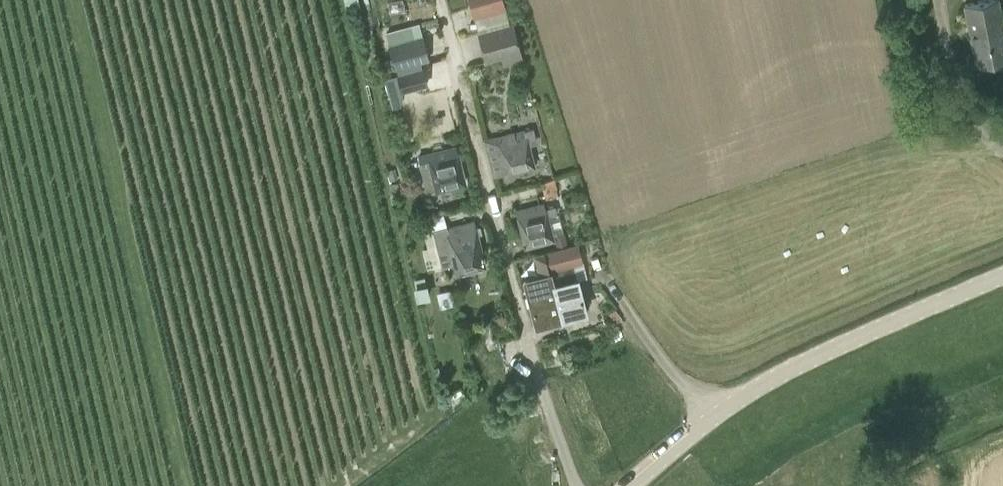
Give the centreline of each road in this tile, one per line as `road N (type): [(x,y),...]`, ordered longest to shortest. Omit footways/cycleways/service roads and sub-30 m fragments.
road 1 (unclassified): [(625,485),(712,413),(789,367),(1002,274)]

